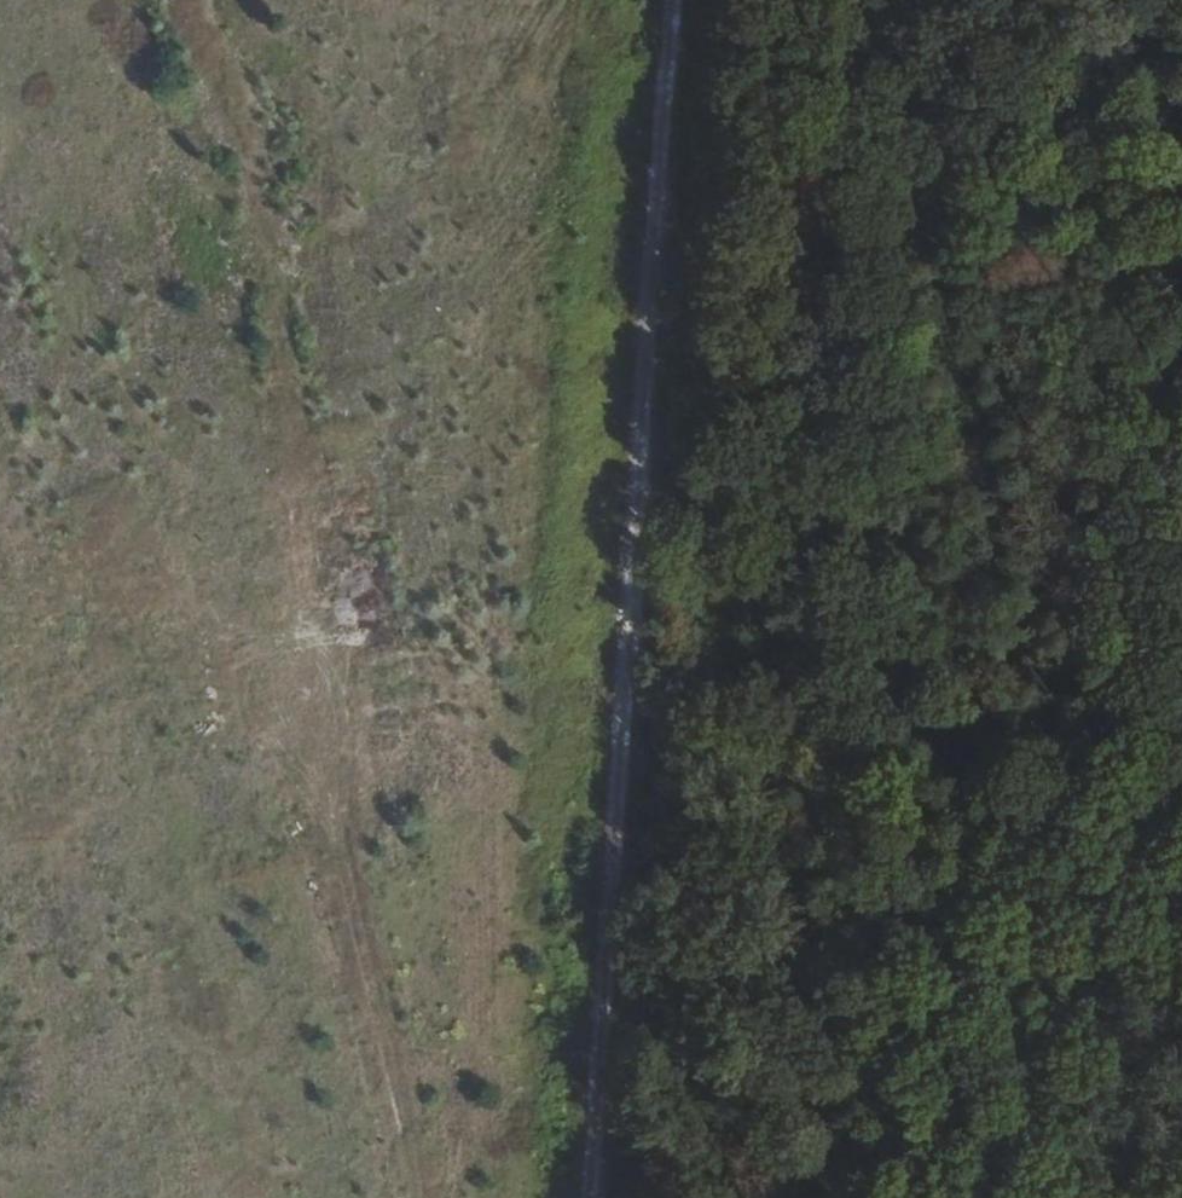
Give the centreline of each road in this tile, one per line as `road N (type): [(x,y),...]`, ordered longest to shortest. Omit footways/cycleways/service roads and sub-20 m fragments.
road 1 (unclassified): [(673,0),(592,1197)]

